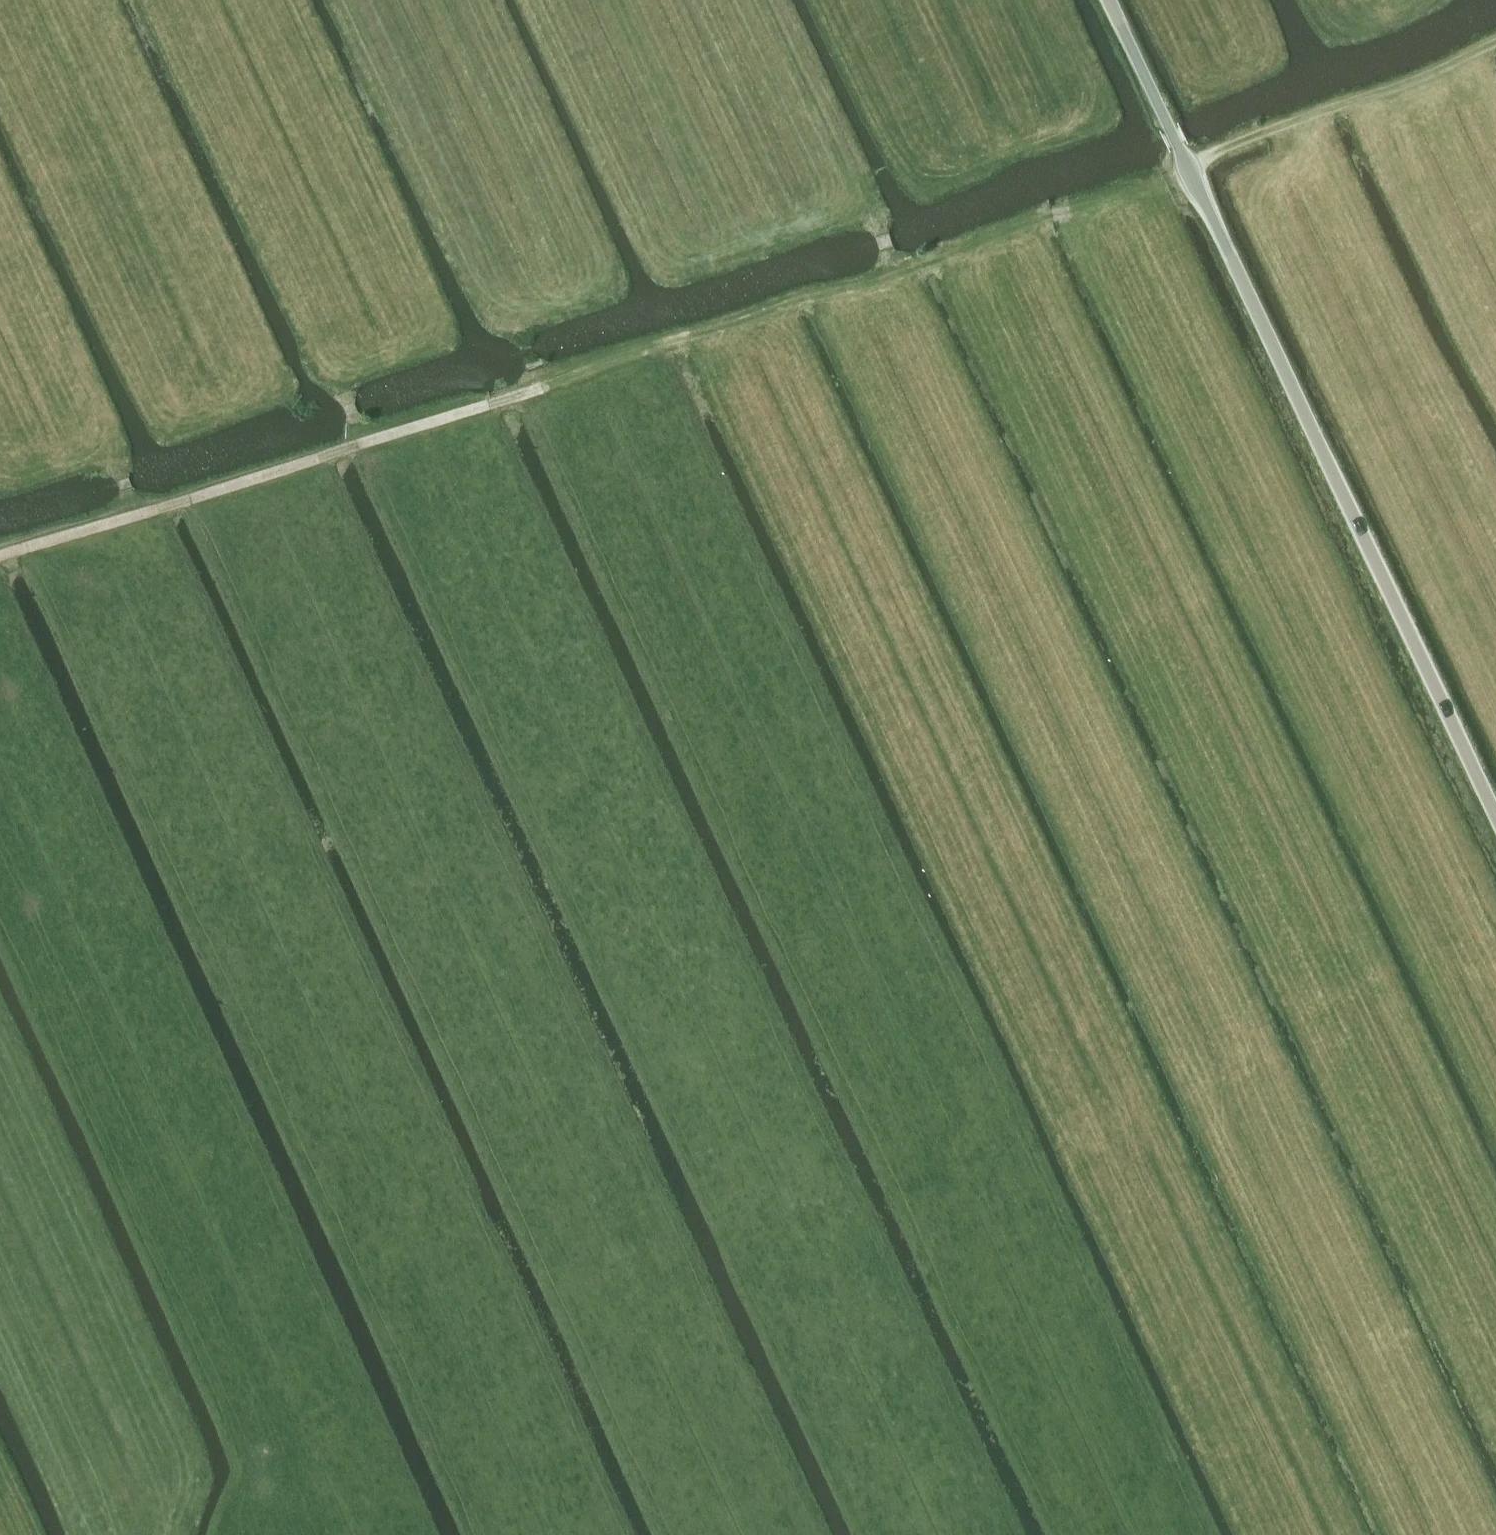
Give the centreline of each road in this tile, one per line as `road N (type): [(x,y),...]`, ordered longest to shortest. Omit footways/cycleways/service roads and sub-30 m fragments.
road 1 (unclassified): [(1495,808),(1109,0)]
road 2 (track): [(0,558),(545,387)]
road 3 (track): [(1189,168),(1495,39)]

